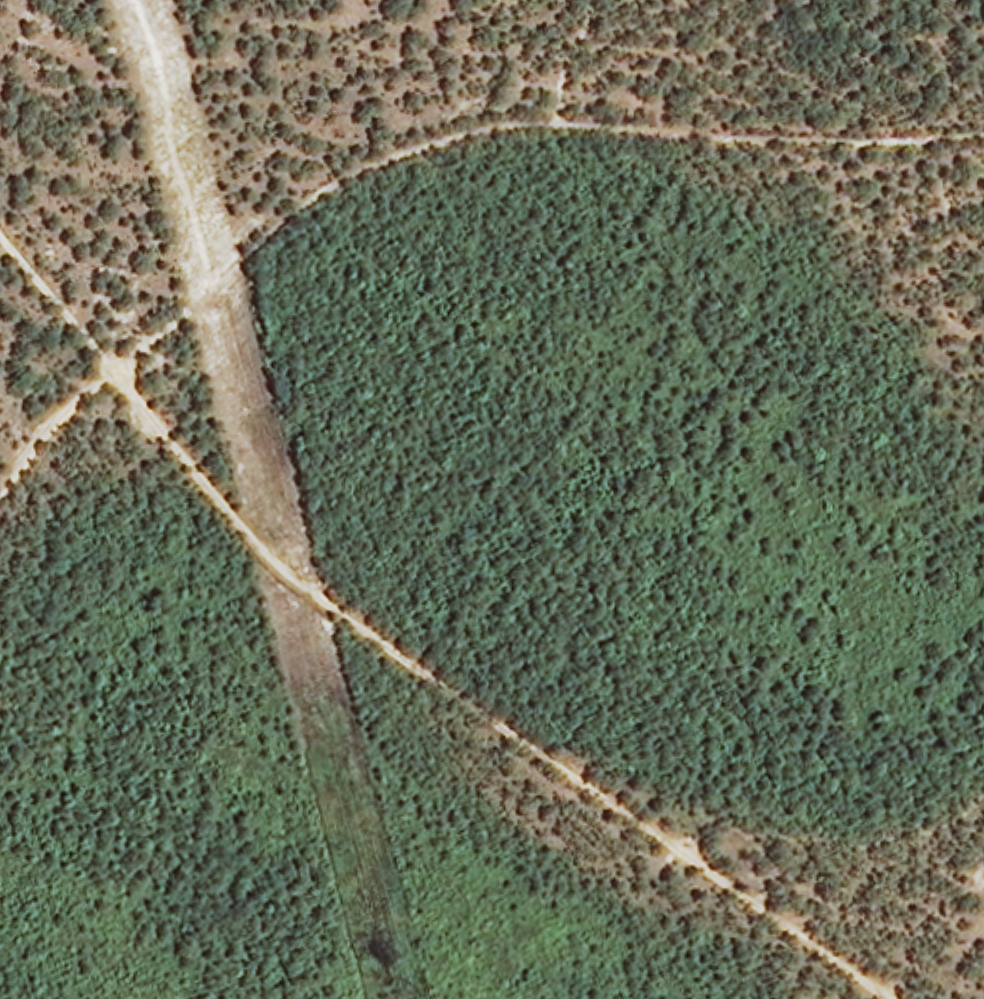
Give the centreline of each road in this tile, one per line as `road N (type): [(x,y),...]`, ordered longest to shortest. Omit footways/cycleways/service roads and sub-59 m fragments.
road 1 (residential): [(941,998),(640,779),(470,696),(139,395),(0,196)]

